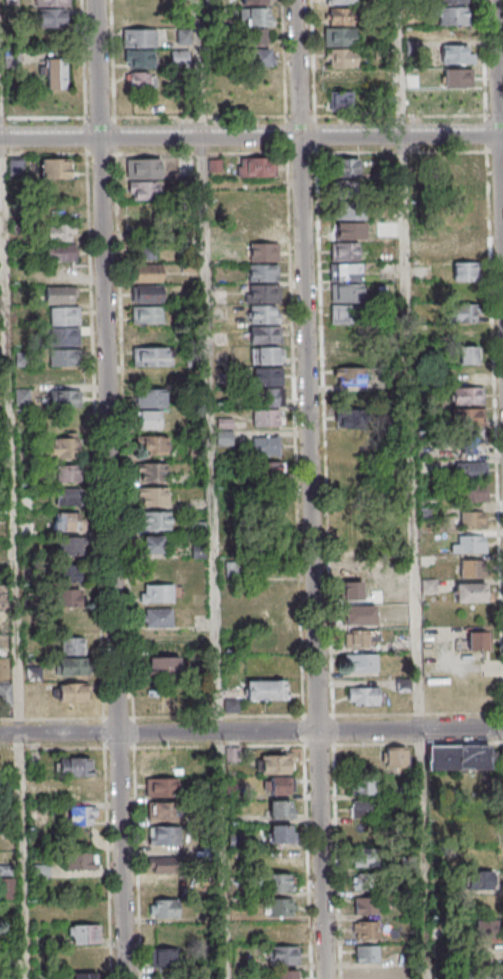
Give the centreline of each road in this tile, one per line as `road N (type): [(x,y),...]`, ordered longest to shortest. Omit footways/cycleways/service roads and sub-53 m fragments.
road 1 (residential): [(126,978),(94,0)]
road 2 (residential): [(329,978),(299,0)]
road 3 (residential): [(502,728),(0,735)]
road 4 (residential): [(502,135),(0,137)]
road 5 (residential): [(502,240),(495,0)]

